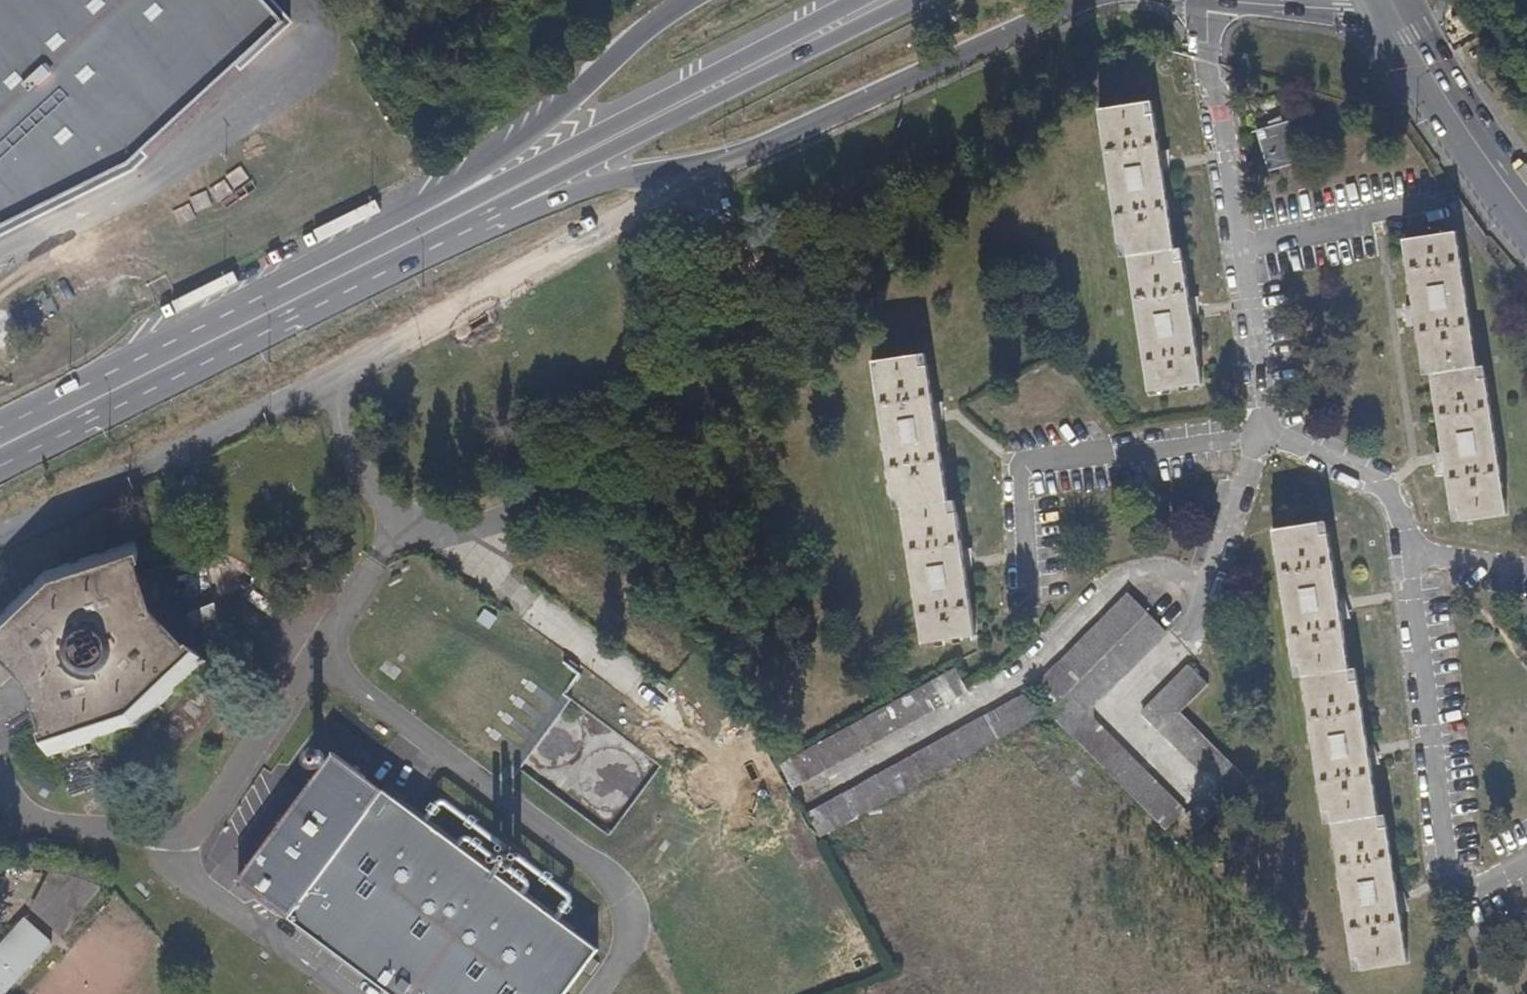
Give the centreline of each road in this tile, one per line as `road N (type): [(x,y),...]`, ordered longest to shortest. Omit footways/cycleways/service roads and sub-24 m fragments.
road 1 (primary): [(325,283),(589,186),(786,135),(1079,0)]
road 2 (primary): [(687,0),(479,172),(325,283)]
road 3 (primary): [(570,159),(901,0)]
road 4 (primary): [(325,283),(0,447)]
road 5 (primary): [(866,0),(570,159)]
road 6 (primary): [(570,159),(325,283)]
road 7 (primary): [(1526,209),(1454,111),(1391,0)]
road 8 (track): [(54,301),(122,269),(143,269),(158,280),(193,350)]

